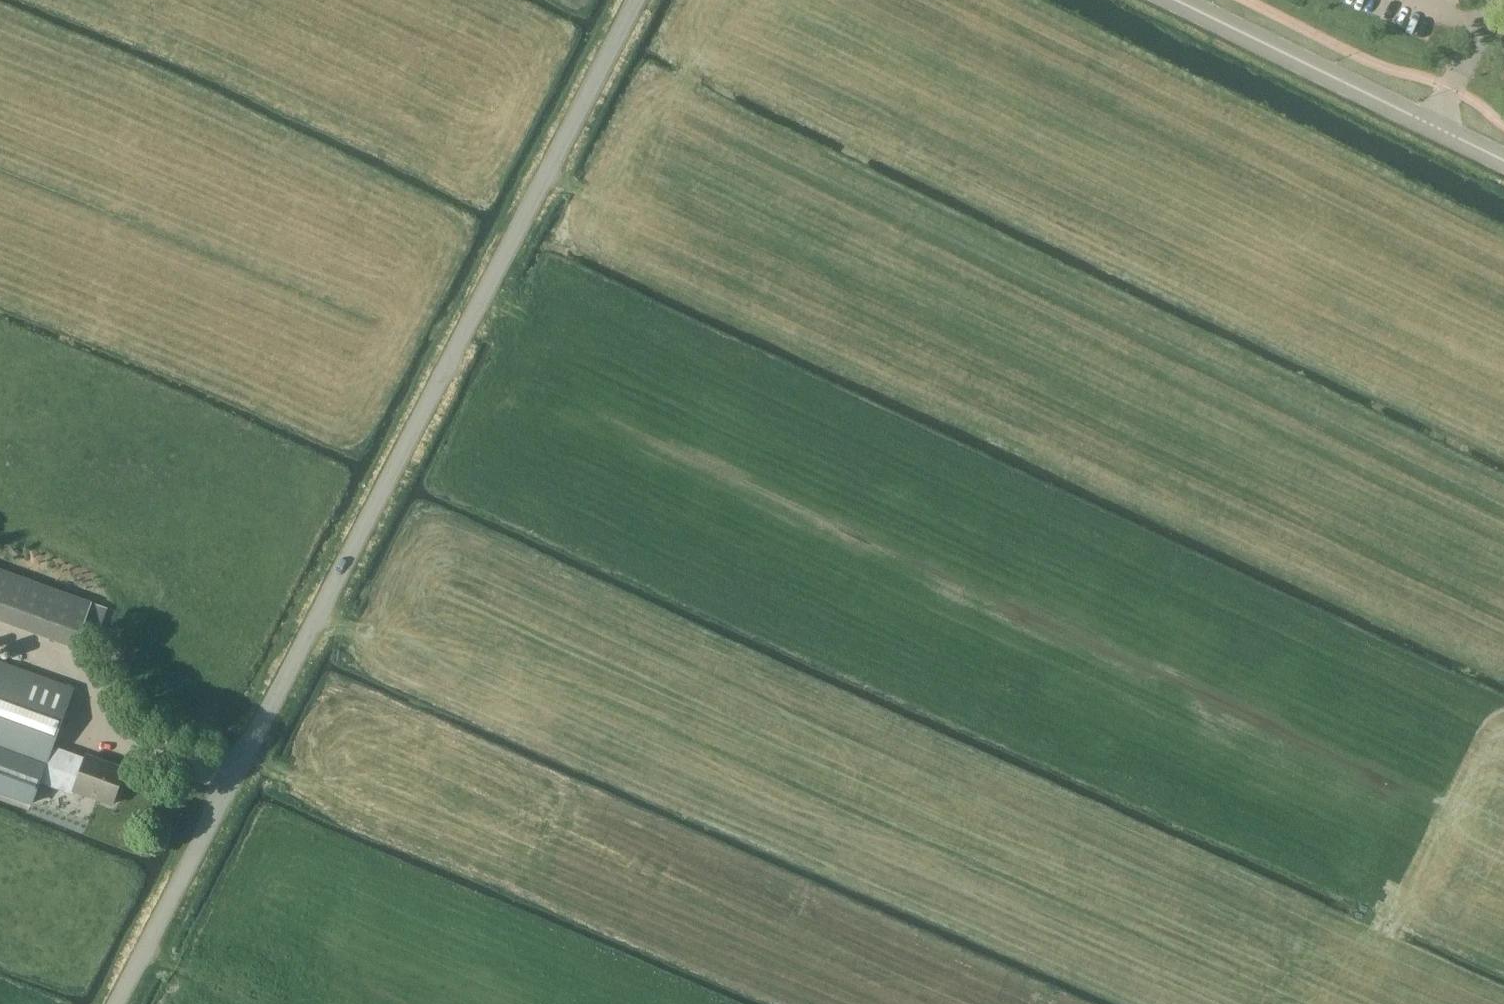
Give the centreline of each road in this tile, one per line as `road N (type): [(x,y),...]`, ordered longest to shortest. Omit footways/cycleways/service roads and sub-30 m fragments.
road 1 (unclassified): [(102,1003),(236,787),(639,0)]
road 2 (tertiary): [(1172,0),(1503,162)]

